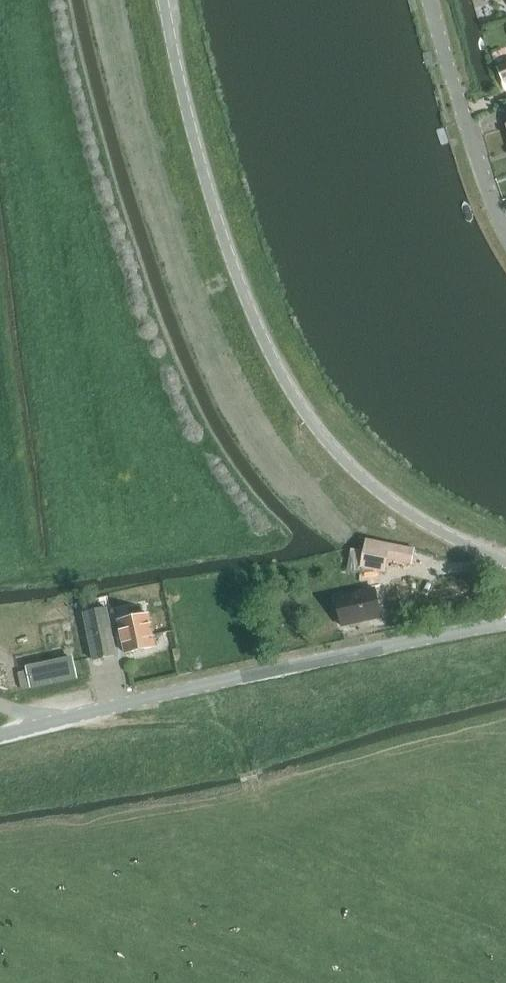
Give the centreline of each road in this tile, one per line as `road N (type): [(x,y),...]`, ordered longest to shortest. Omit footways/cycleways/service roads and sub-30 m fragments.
road 1 (tertiary): [(505,566),(418,520),(348,464),(284,377),(223,233),(165,0)]
road 2 (unclassified): [(0,736),(505,623)]
road 3 (unclassified): [(505,222),(432,0)]

